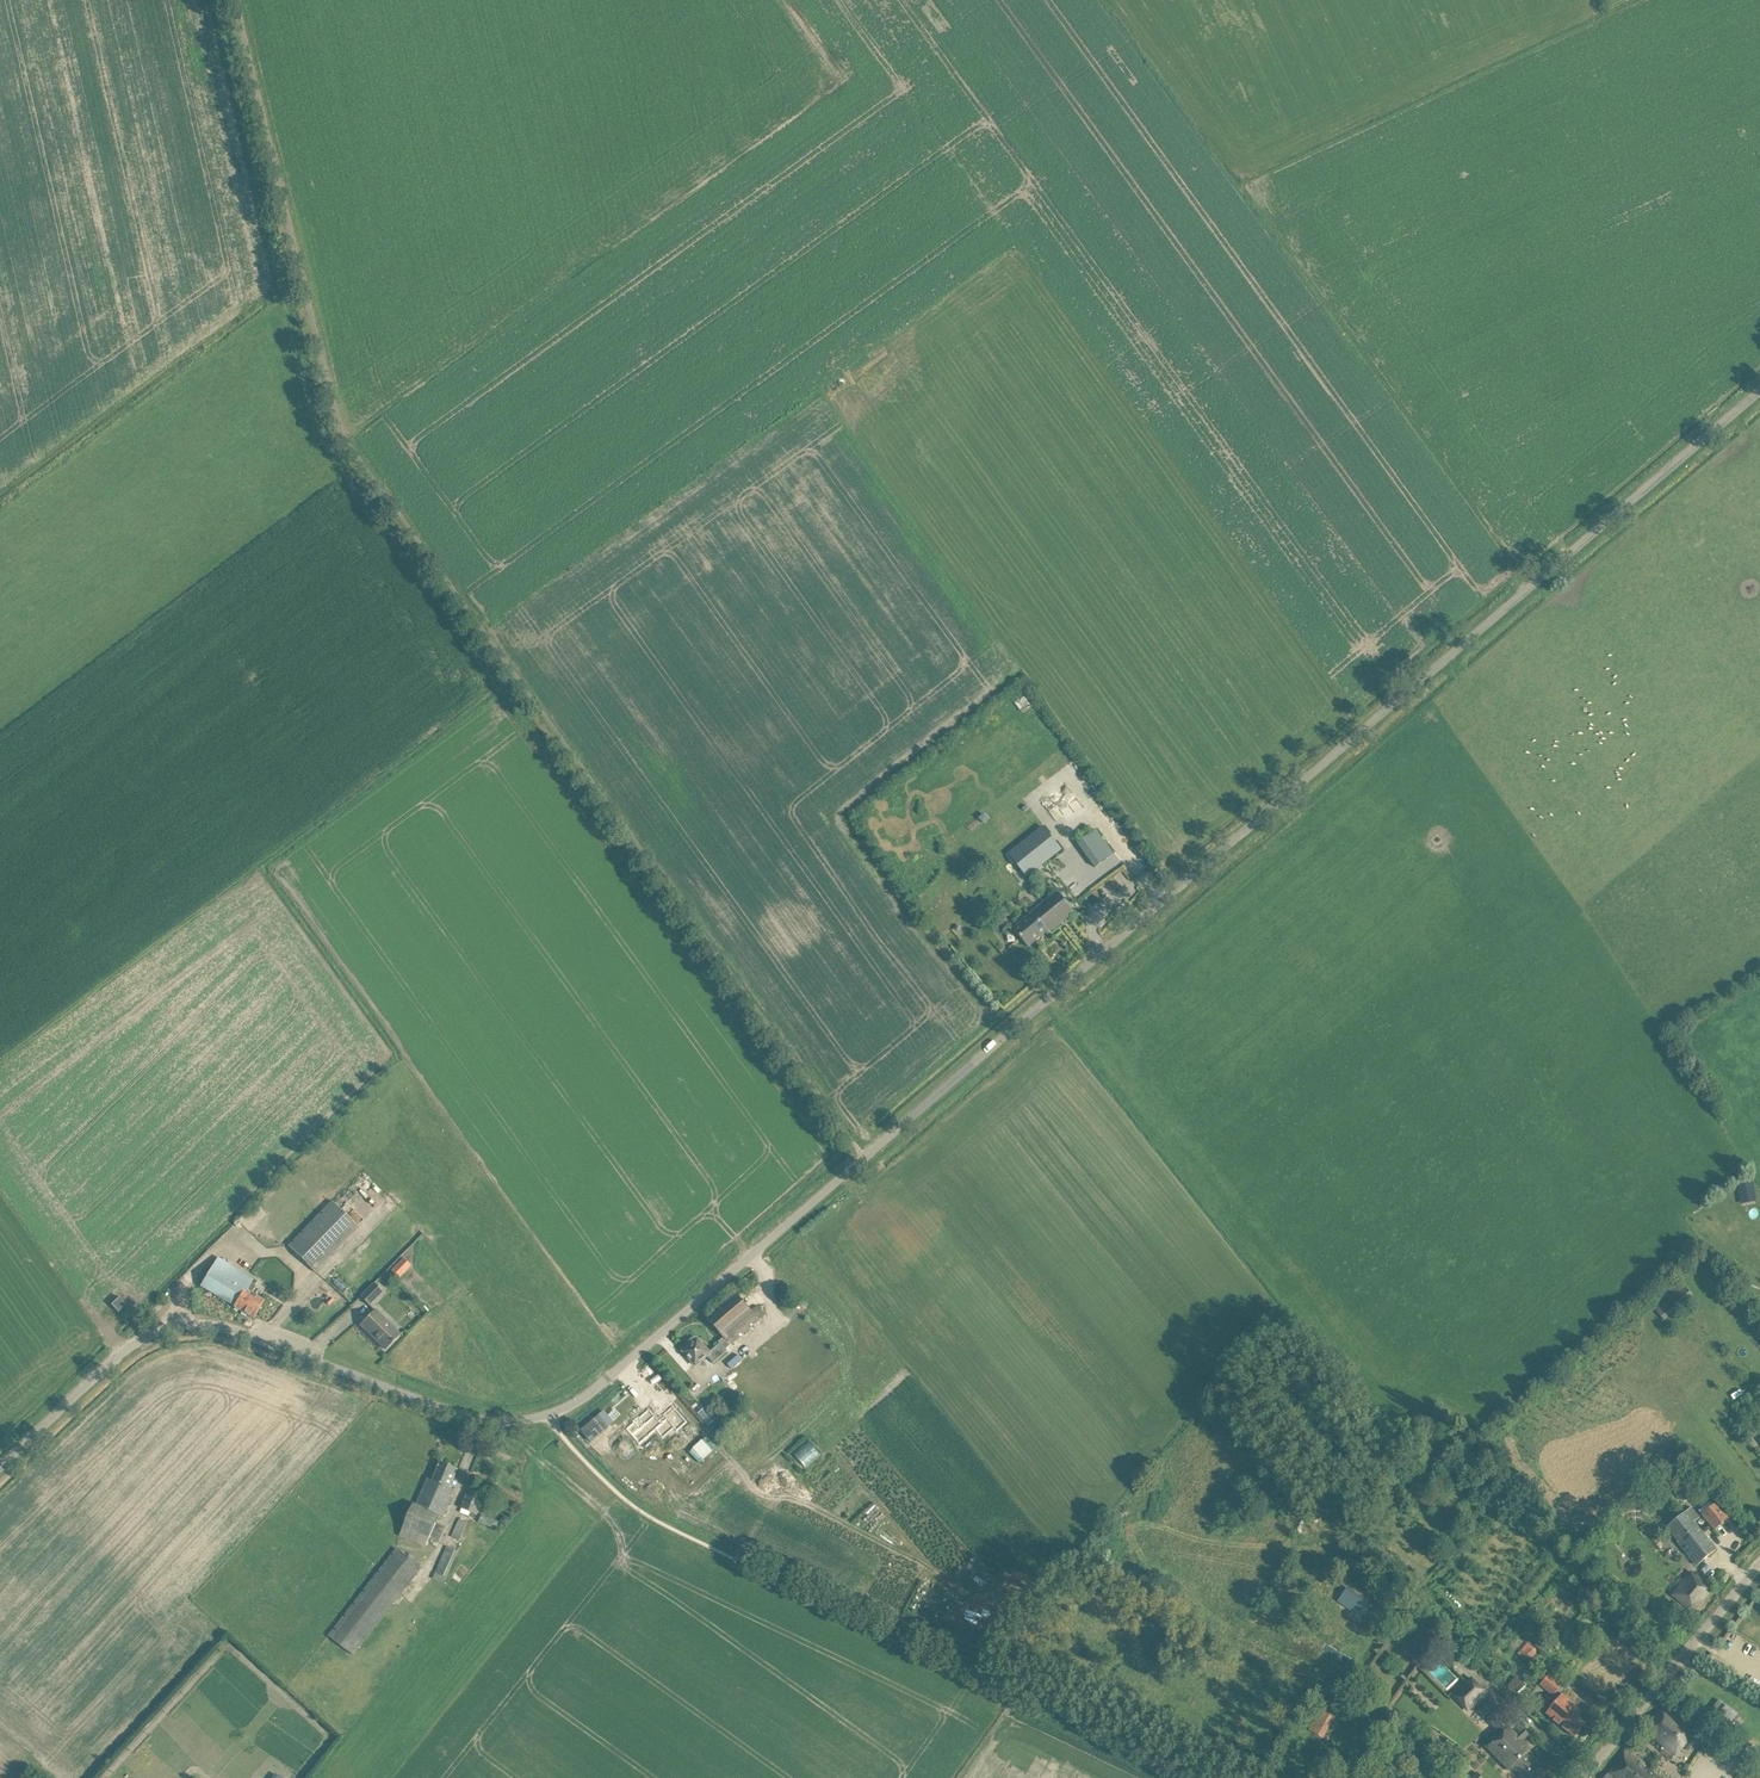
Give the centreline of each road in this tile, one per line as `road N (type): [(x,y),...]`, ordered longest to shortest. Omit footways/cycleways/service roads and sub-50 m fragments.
road 1 (unclassified): [(0,1466),(116,1355),(175,1326),(246,1334),(484,1420),(533,1418),(571,1405),(1759,391)]
road 2 (unclassified): [(1583,1777),(1759,1563)]

